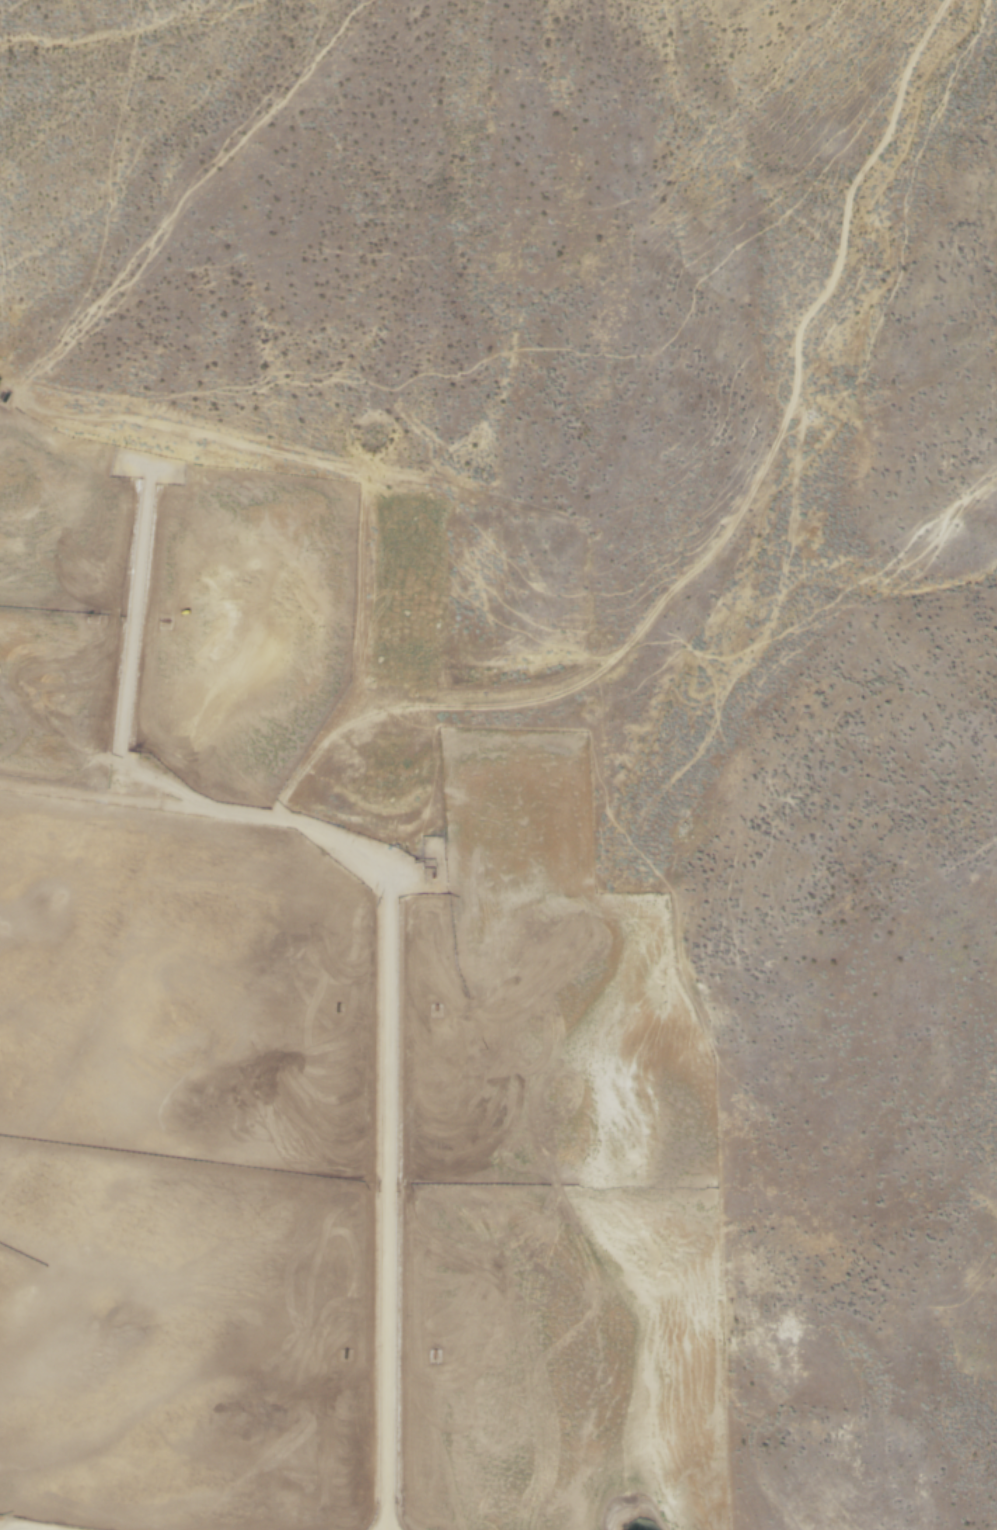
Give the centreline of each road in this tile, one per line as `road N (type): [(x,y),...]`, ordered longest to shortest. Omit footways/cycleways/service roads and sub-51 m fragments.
road 1 (track): [(126,460),(152,466),(121,748),(126,764),(209,807),(321,830),(388,884),(389,1511),(381,1529)]
road 2 (track): [(951,0),(909,75),(887,139),(857,184),(839,277),(801,334),(795,400),(721,549),(597,682),(542,701),(393,709),(321,756),(282,799),(277,818)]

